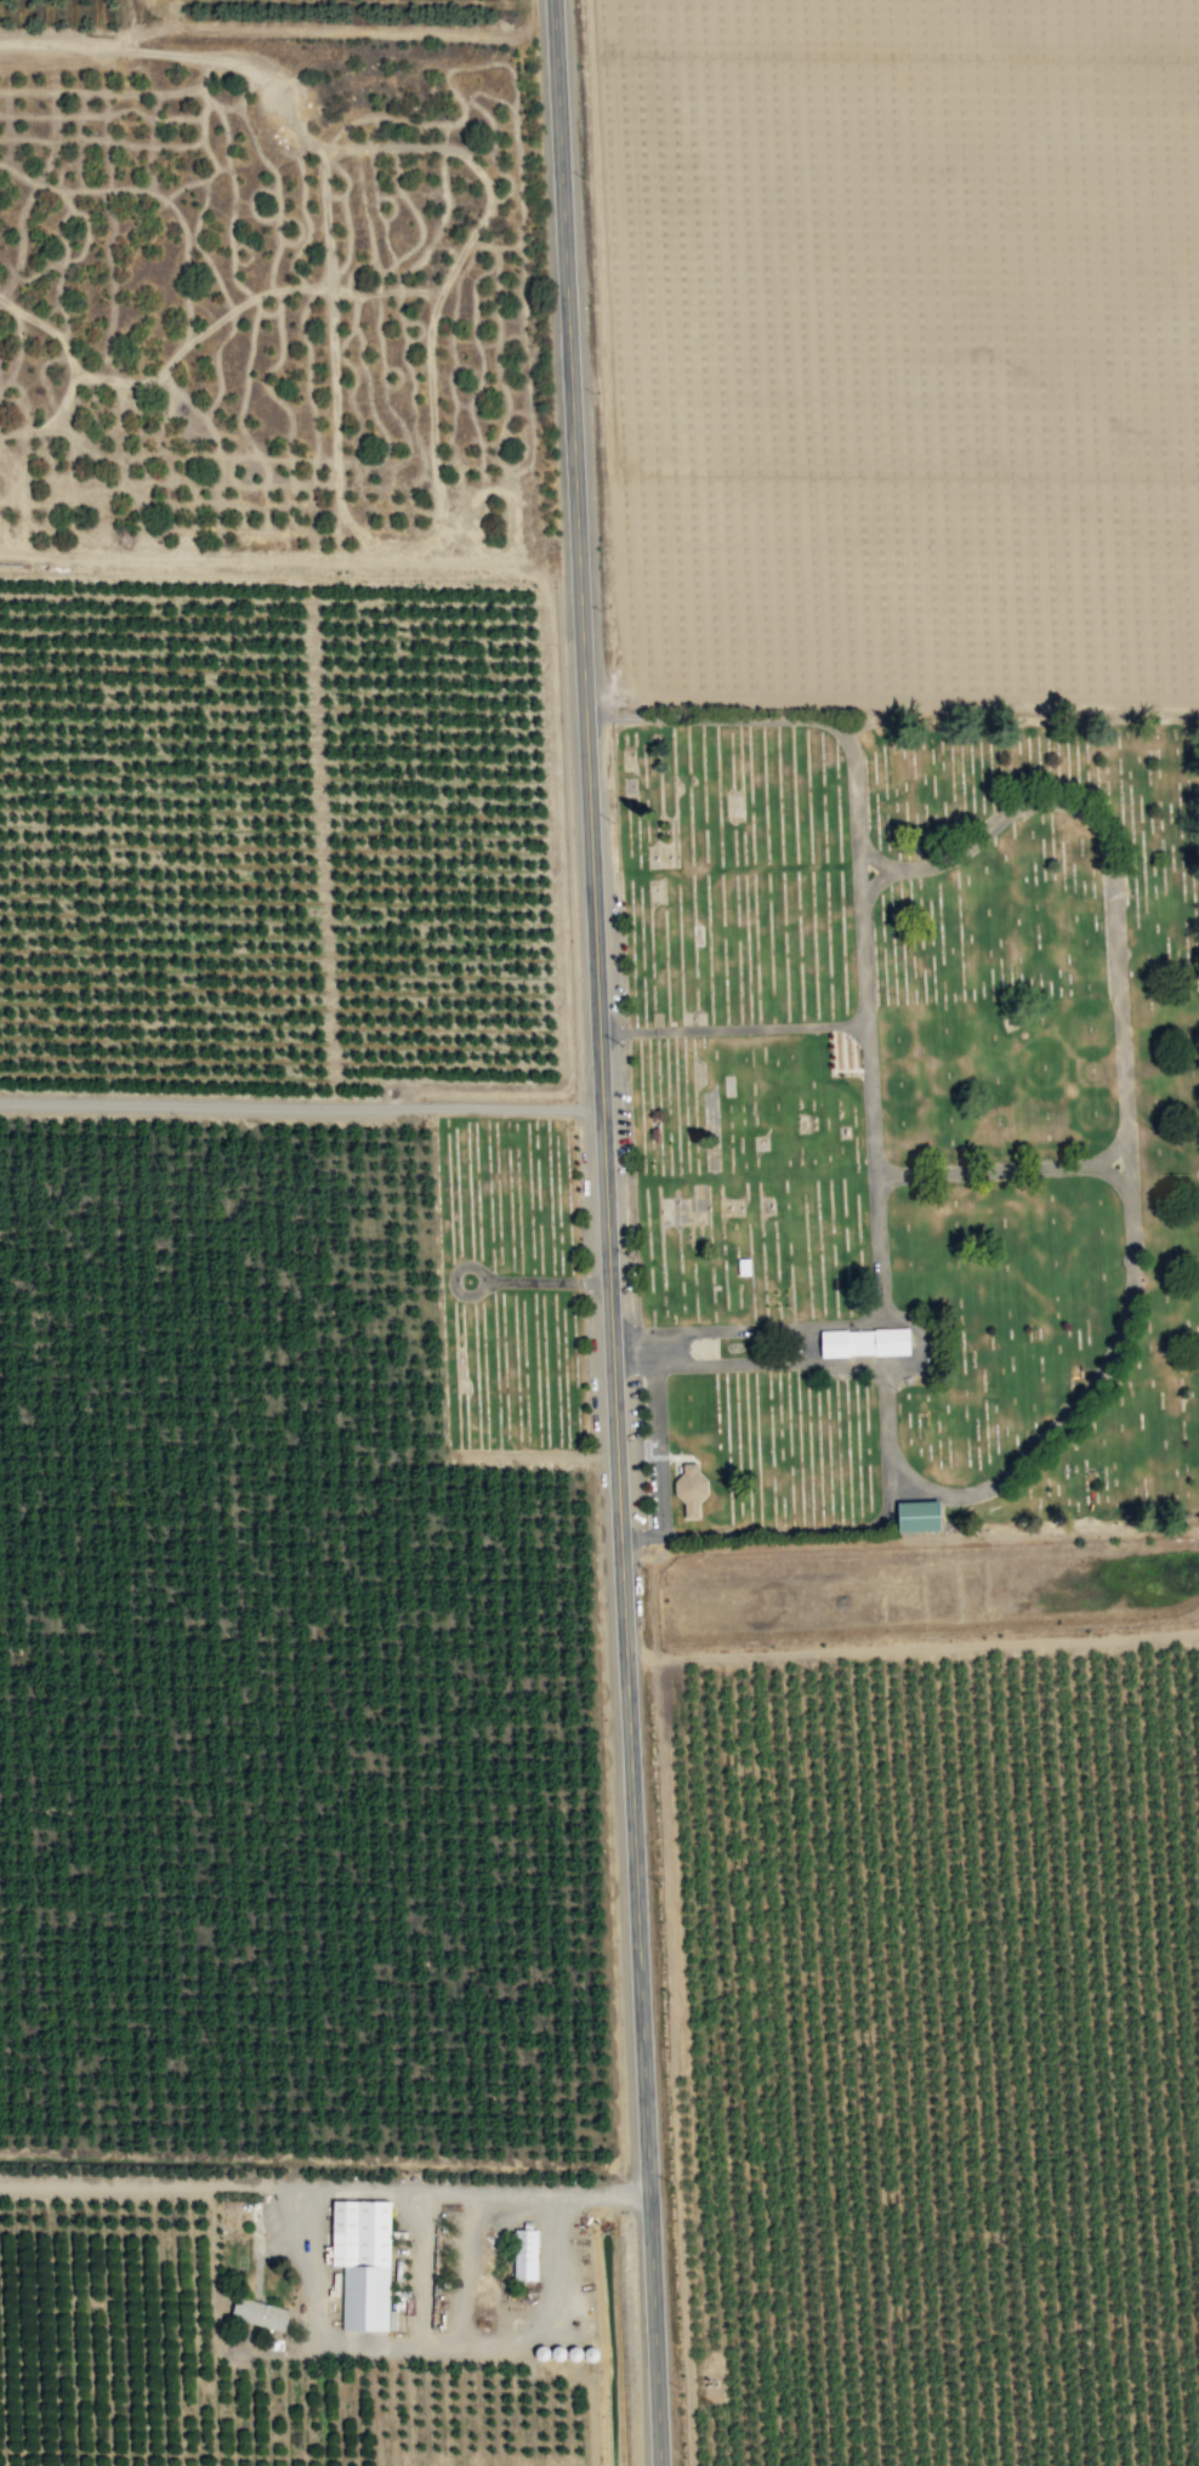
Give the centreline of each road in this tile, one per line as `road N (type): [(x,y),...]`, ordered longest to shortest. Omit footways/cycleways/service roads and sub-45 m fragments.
road 1 (tertiary): [(671,2465),(564,0)]
road 2 (residential): [(624,1348),(890,1341)]

